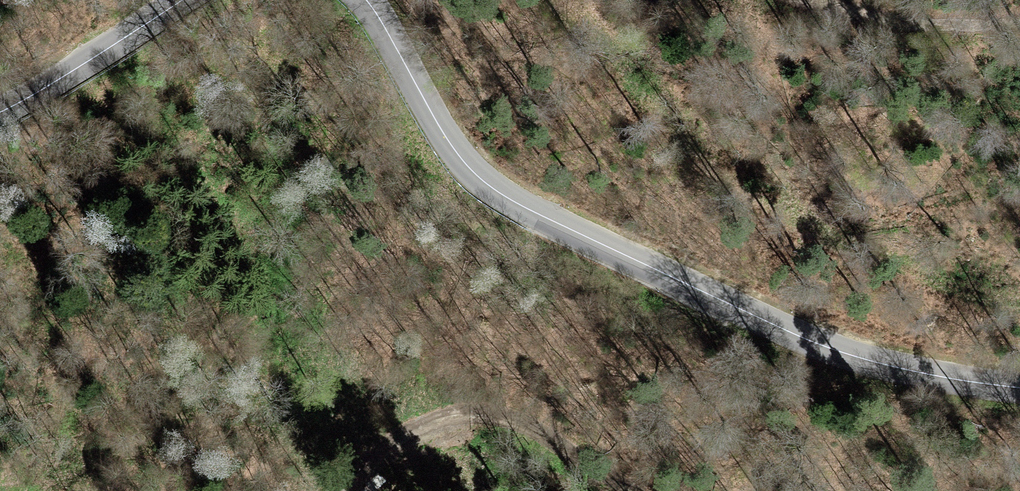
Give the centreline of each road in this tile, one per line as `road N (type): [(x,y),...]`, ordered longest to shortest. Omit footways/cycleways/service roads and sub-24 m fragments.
road 1 (tertiary): [(367,0),(452,146),(510,199),(836,350),(1019,388)]
road 2 (track): [(563,0),(704,159),(777,213),(879,262),(1019,302)]
road 3 (track): [(1019,22),(904,23),(796,0)]
road 4 (tertiary): [(0,112),(182,0)]

